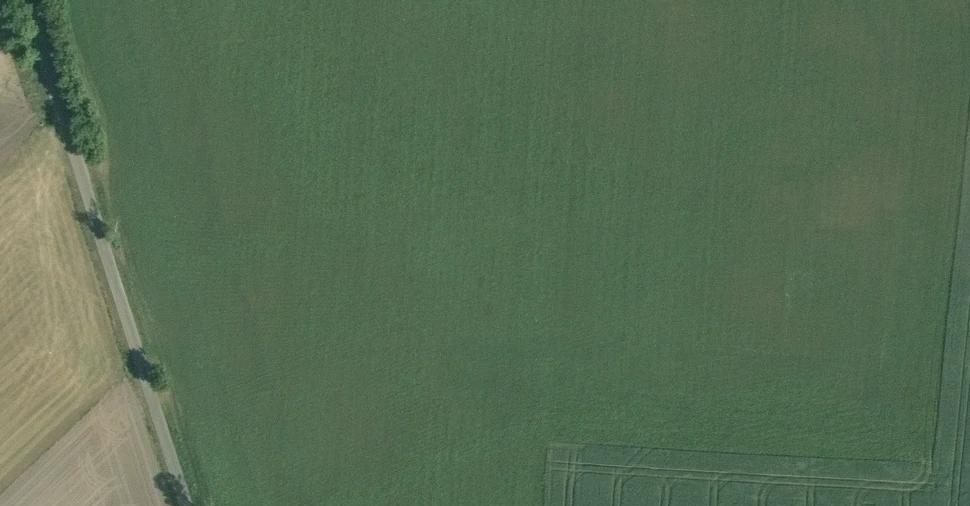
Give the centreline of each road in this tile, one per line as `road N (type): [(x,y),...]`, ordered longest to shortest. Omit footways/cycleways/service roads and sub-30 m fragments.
road 1 (unclassified): [(189,505),(29,0)]

